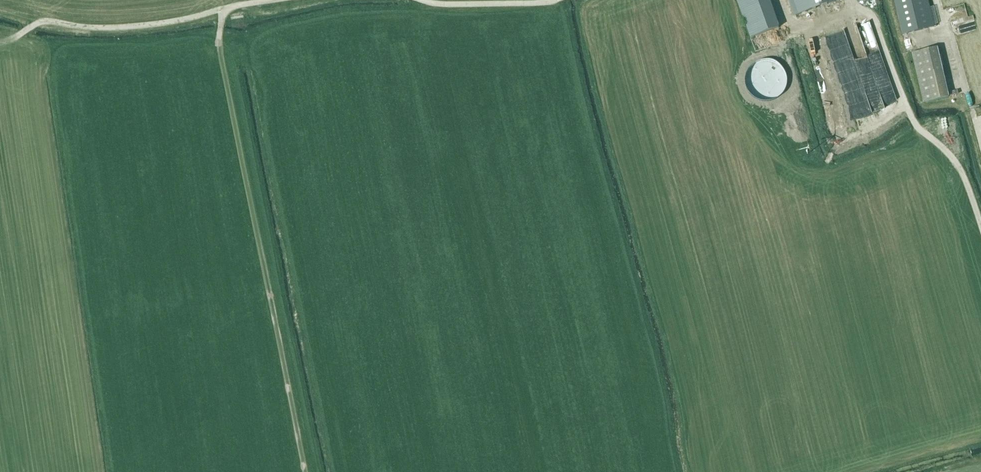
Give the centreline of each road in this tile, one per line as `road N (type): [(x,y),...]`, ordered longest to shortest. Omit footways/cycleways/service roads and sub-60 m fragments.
road 1 (track): [(225,9),(219,43),(306,471)]
road 2 (track): [(276,0),(160,24),(84,29),(45,20),(0,39)]
road 3 (track): [(905,102),(922,131),(959,163),(980,239)]
road 4 (track): [(549,0),(421,0)]

